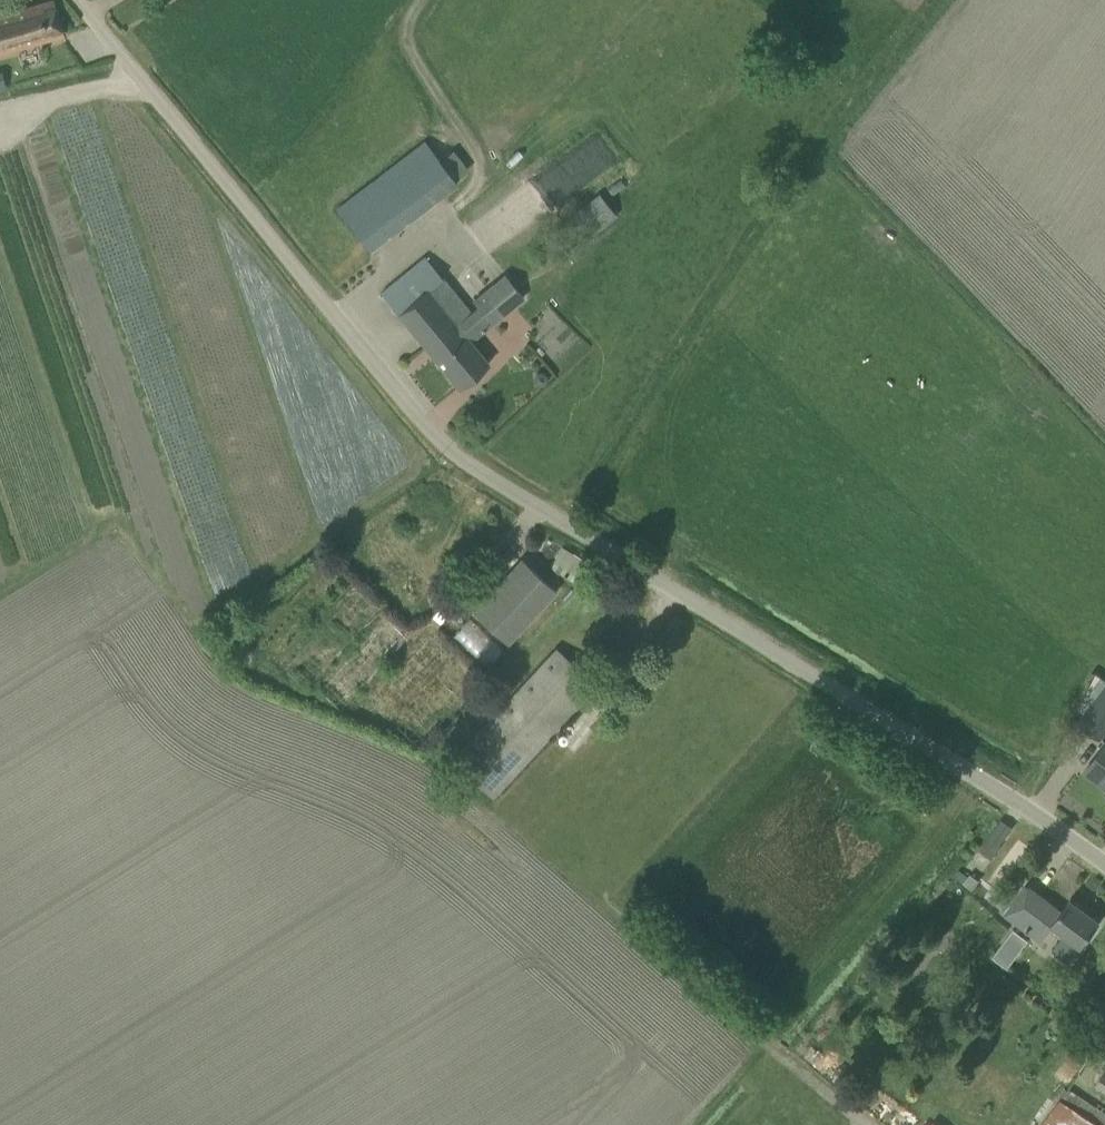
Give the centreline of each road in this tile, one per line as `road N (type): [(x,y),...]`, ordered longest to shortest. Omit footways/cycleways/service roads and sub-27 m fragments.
road 1 (unclassified): [(949,760),(451,452),(72,0)]
road 2 (residential): [(1104,862),(949,760)]

